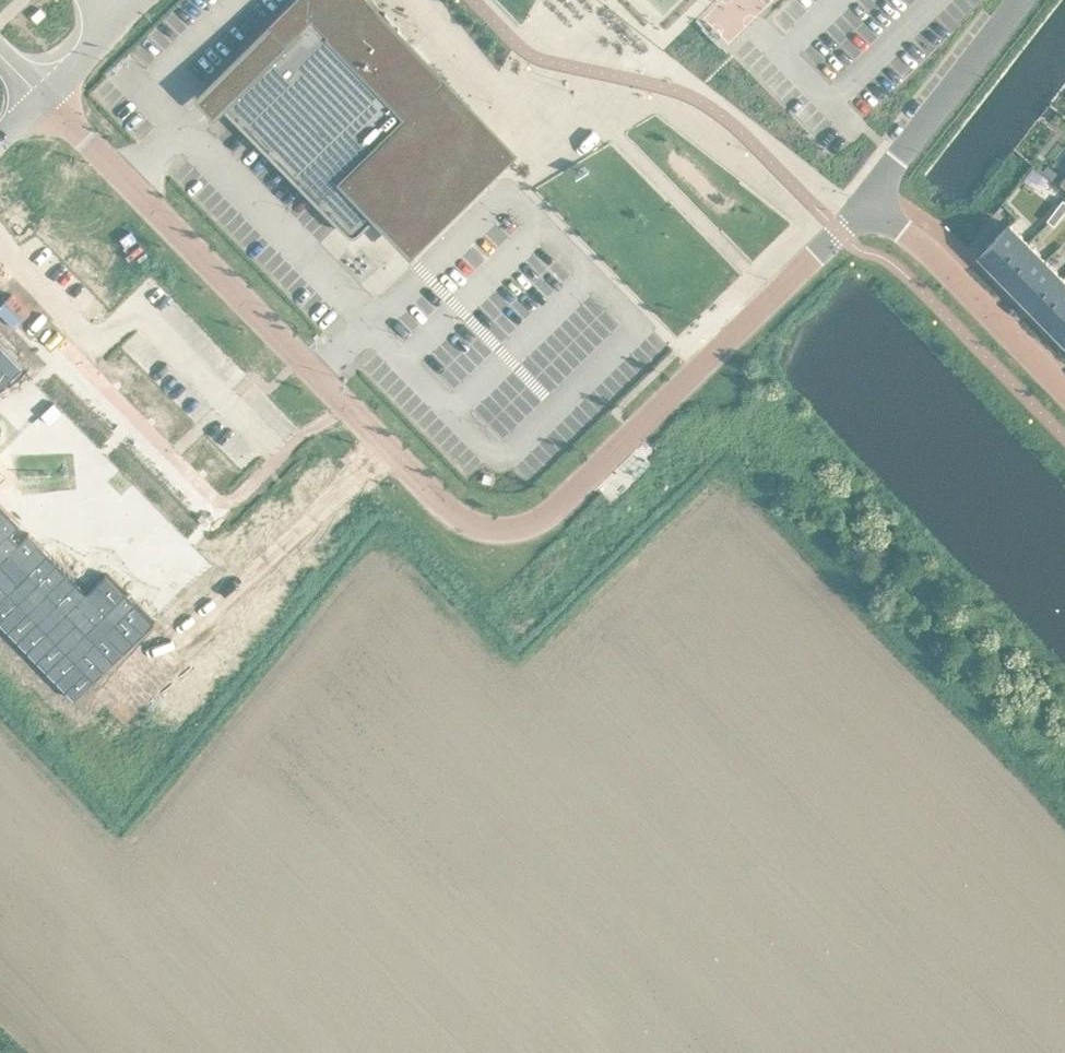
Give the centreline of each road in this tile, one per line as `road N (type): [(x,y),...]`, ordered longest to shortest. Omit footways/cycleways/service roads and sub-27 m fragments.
road 1 (residential): [(40,82),(407,464),(462,514),(484,520),(540,509),(865,193)]
road 2 (residential): [(865,193),(1064,395)]
road 3 (residential): [(1009,0),(865,193)]

